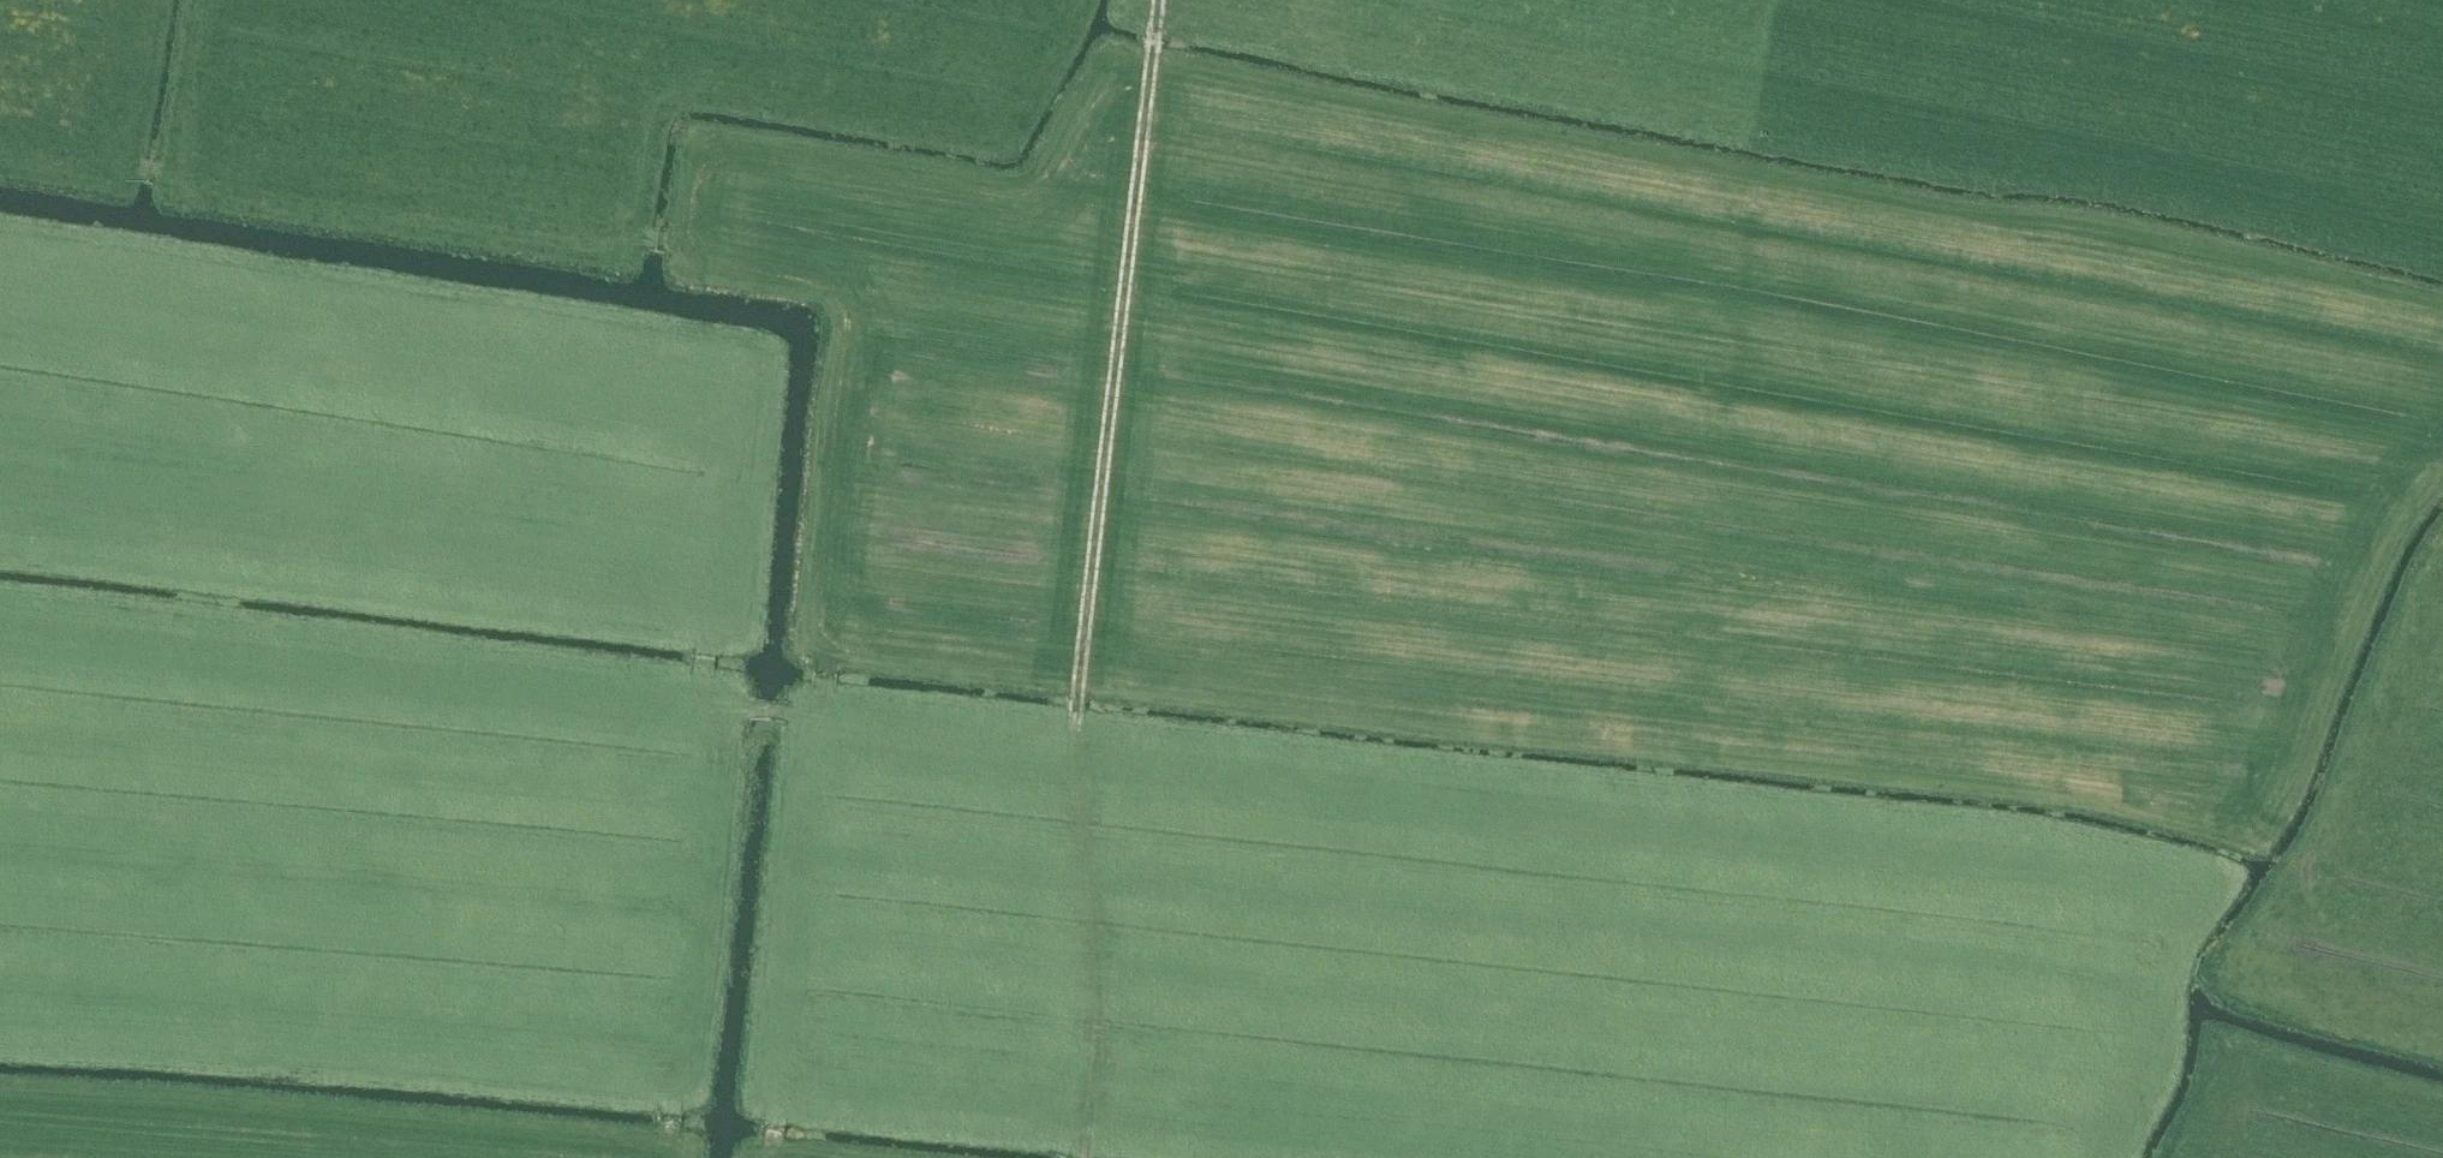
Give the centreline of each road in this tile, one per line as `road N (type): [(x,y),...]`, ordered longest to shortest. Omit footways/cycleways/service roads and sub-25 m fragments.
road 1 (track): [(1075,728),(1157,0)]

